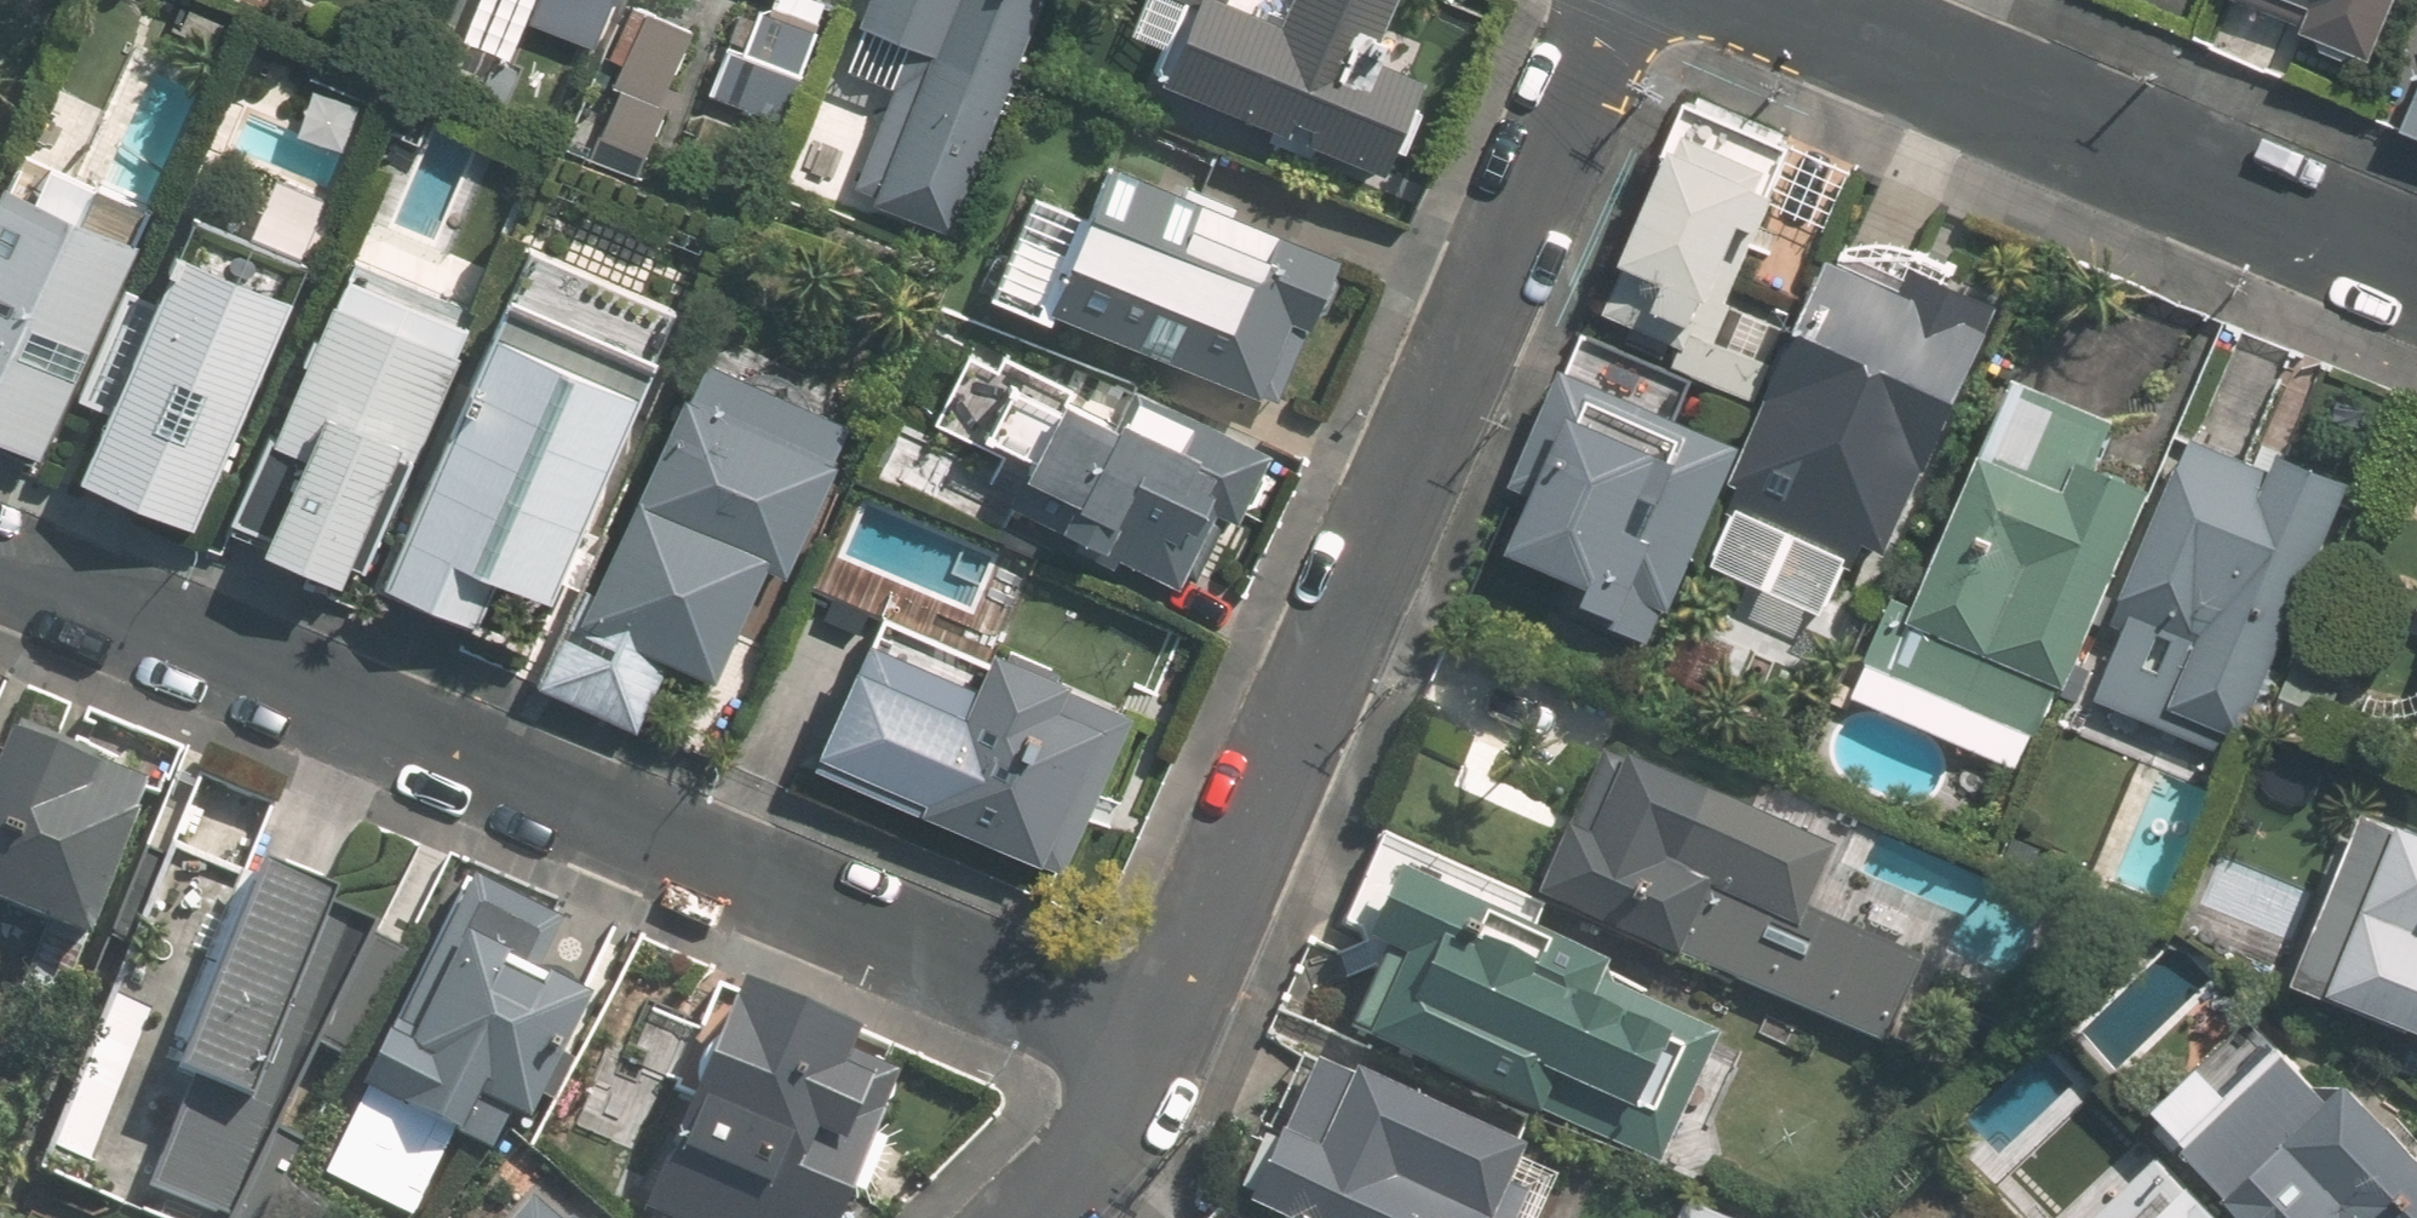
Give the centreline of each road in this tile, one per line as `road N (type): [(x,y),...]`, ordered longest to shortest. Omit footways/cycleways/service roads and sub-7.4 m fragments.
road 1 (residential): [(1154,1036),(0,567)]
road 2 (residential): [(1613,0),(1154,1036)]
road 3 (residential): [(2416,274),(1768,0)]
road 4 (residential): [(1154,1036),(1082,1163),(1034,1217)]

